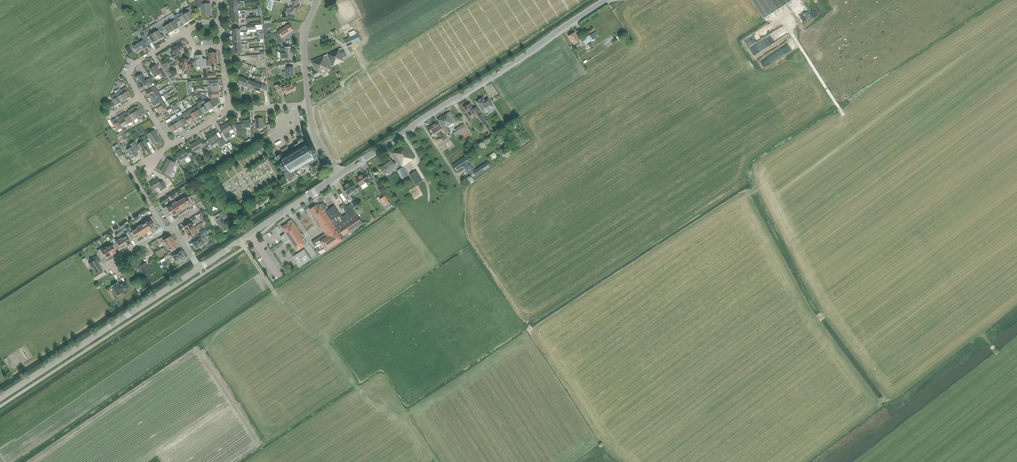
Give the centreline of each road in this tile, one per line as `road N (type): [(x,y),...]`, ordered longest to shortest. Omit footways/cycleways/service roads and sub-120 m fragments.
road 1 (tertiary): [(339,175),(607,0)]
road 2 (tertiary): [(0,400),(199,269)]
road 3 (tertiary): [(199,269),(339,175)]
road 4 (track): [(796,0),(792,32),(851,125)]

